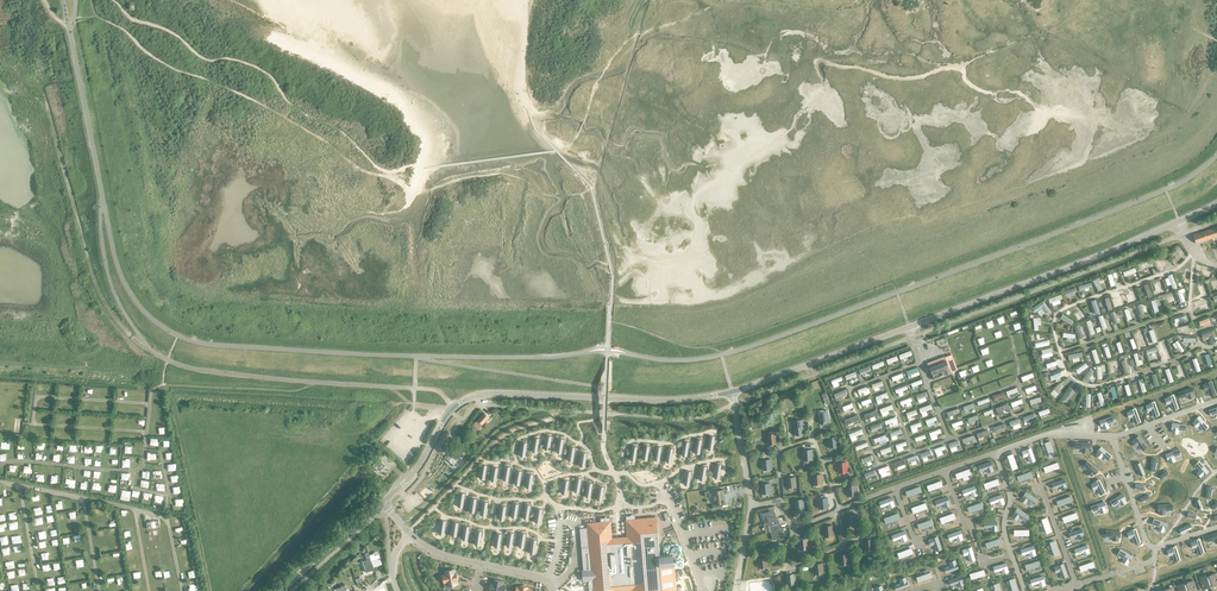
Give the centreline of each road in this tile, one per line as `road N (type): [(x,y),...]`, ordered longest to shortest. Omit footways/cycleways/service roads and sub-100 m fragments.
road 1 (tertiary): [(283,590),(411,475),(443,419),(466,400),(674,401),(732,392),(1092,259),(1216,201)]
road 2 (track): [(148,348),(100,290),(35,52)]
road 3 (track): [(408,533),(494,443),(556,410)]

